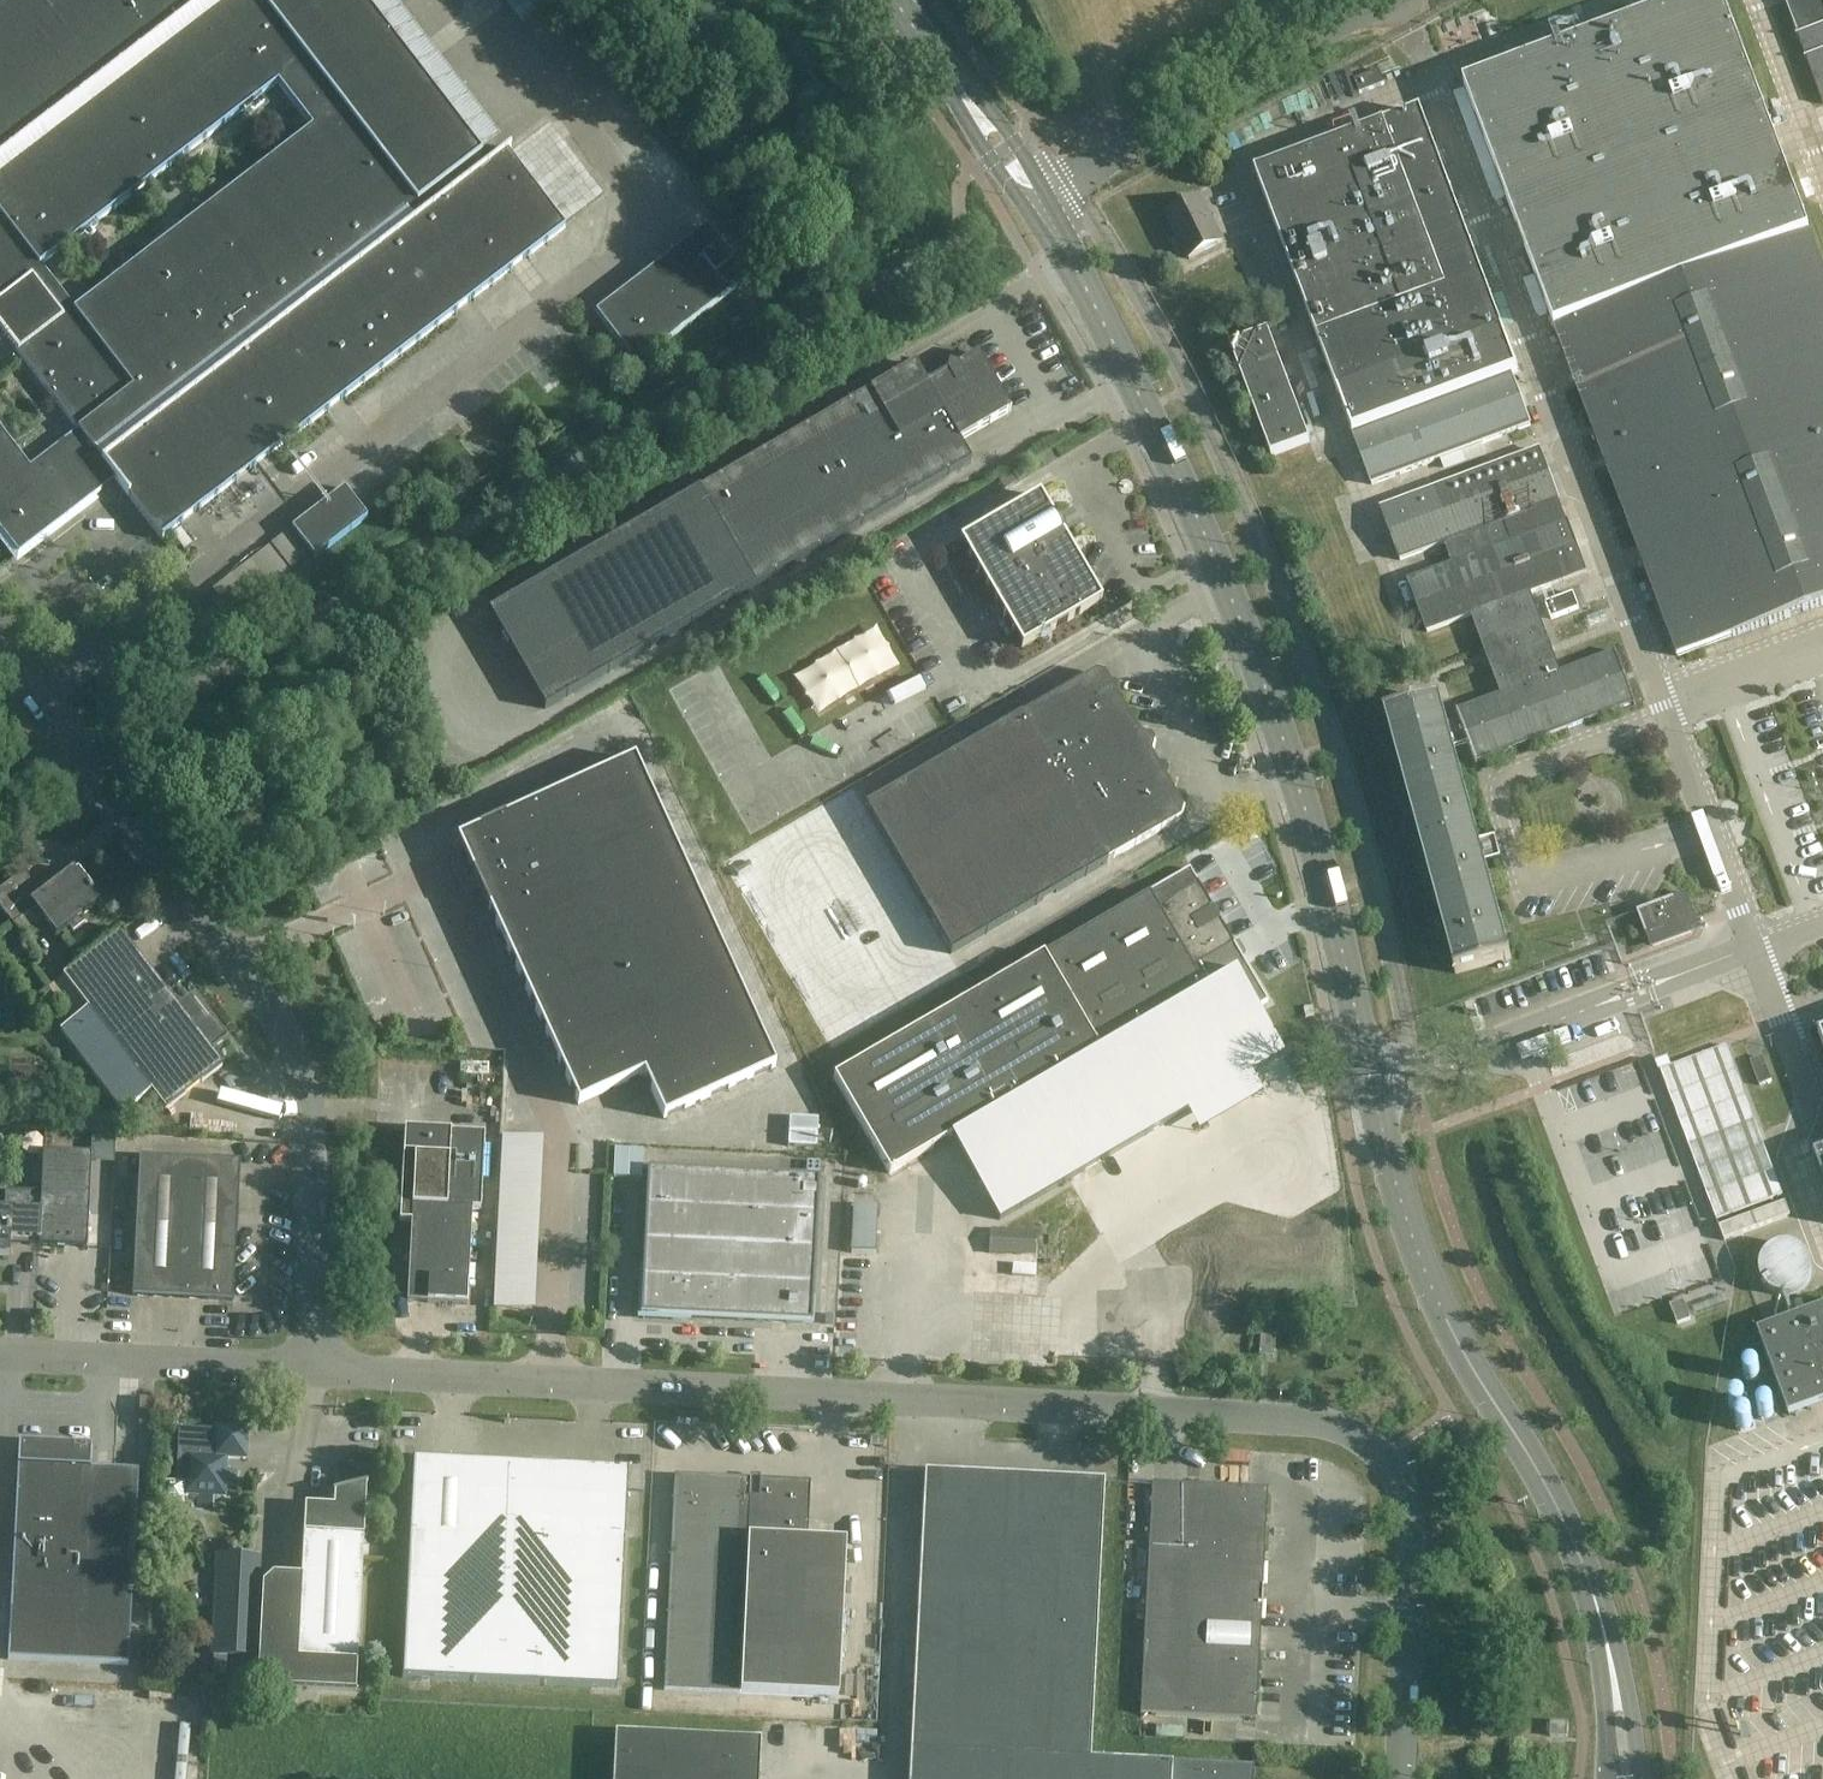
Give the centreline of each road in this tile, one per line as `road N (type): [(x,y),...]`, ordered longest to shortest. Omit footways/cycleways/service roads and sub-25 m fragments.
road 1 (primary): [(1035,202),(1220,569),(1299,791),(1426,1273),(1453,1335),(1555,1498),(1583,1559),(1613,1666)]
road 2 (unclassified): [(1400,1778),(1411,1516),(1386,1458),(1343,1427),(1308,1419),(318,1371)]
road 3 (unclassified): [(318,1371),(306,1100),(289,1041),(75,756)]
road 4 (unclassified): [(1035,202),(1395,0)]
road 5 (residential): [(318,1371),(0,1358)]
road 6 (primary): [(895,0),(1035,202)]
road 7 (unclassified): [(75,756),(0,662)]

